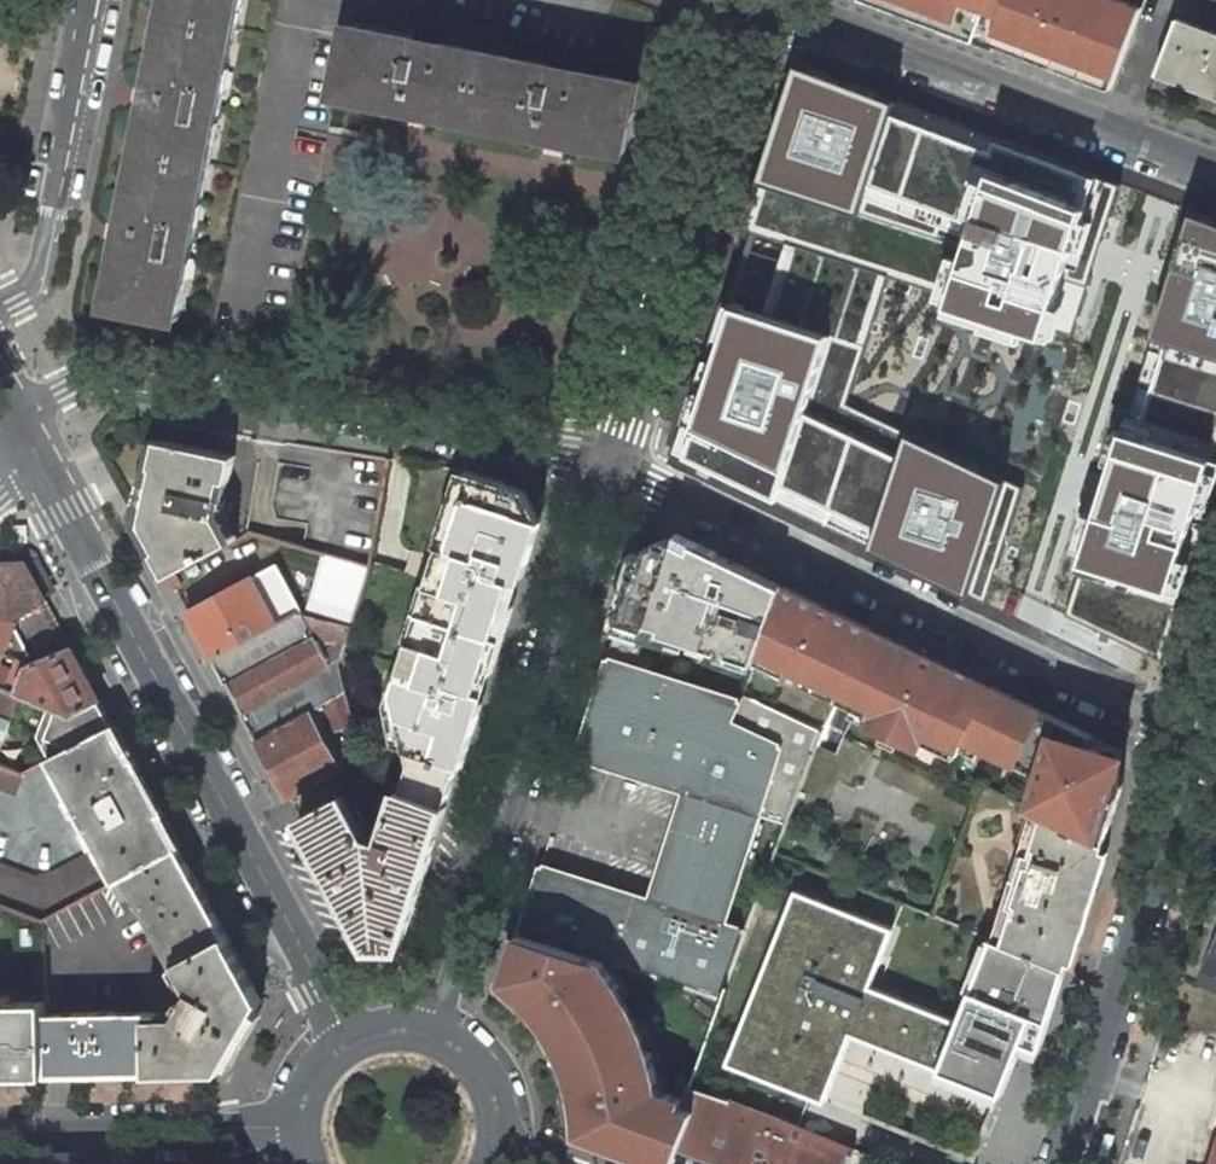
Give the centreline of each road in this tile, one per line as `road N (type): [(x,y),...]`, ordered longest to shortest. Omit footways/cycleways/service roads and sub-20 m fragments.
road 1 (residential): [(346,1034),(35,453)]
road 2 (residential): [(612,466),(1193,739)]
road 3 (residential): [(18,420),(65,389),(105,377),(141,379),(567,448),(612,466)]
road 4 (residential): [(612,466),(431,1025)]
road 5 (residential): [(1215,173),(759,3)]
road 6 (residential): [(759,3),(612,466)]
road 7 (residential): [(1063,1163),(1163,830)]
road 8 (residential): [(94,0),(35,283),(0,306)]
road 9 (tertiary): [(0,1134),(292,1124)]
road 10 (tertiary): [(500,1163),(503,1099),(489,1068),(466,1043),(431,1025)]

